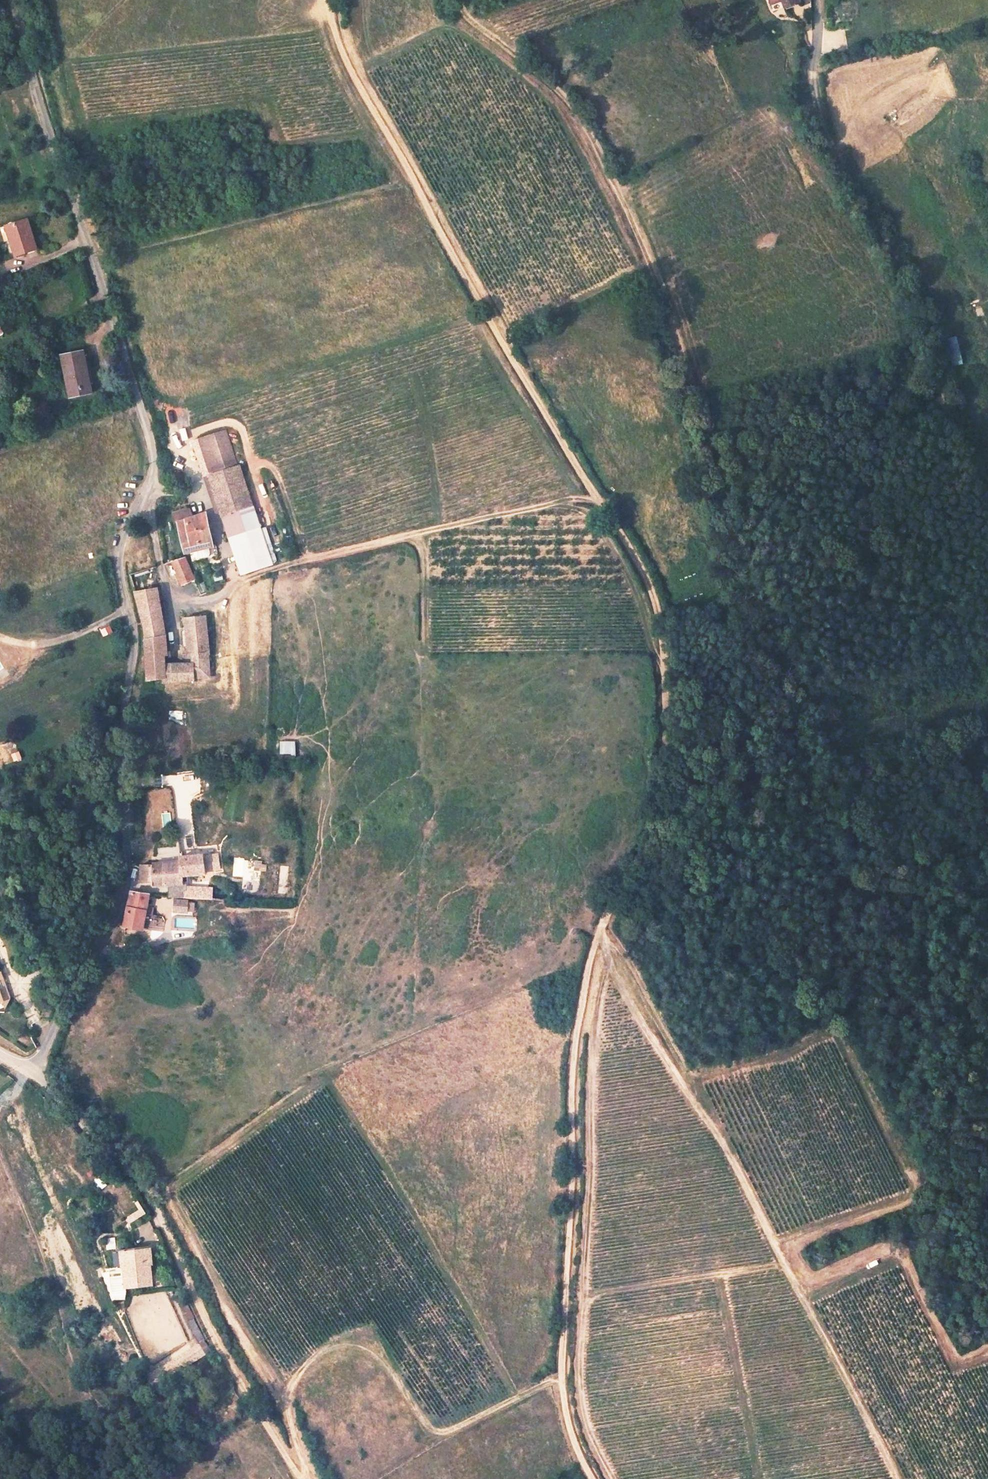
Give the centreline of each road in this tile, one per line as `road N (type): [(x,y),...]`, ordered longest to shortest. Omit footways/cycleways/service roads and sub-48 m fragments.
road 1 (track): [(593,1478),(569,1426),(563,1380),(582,1011),(604,931),(653,843),(674,767),(664,623),(610,521),(477,316),(323,0)]
road 2 (unclassified): [(29,1071),(110,929),(125,884),(123,745),(134,643),(120,551),(153,464),(17,0)]
road 3 (track): [(604,931),(628,1003),(725,1148),(896,1478)]
road 4 (track): [(815,76),(828,130),(931,332),(987,520)]
road 5 (track): [(305,1478),(289,1391),(330,1342),(356,1331),(383,1341),(428,1432),(459,1429),(563,1380)]
road 6 (track): [(597,501),(575,499),(420,532),(236,583)]
road 7 (track): [(169,1243),(201,1329),(301,1478)]
road 8 (track): [(653,843),(686,851),(743,825),(782,750),(789,670)]
road 9 (unclassified): [(29,1071),(130,1173),(169,1243)]
road 10 (track): [(138,403),(0,450)]

